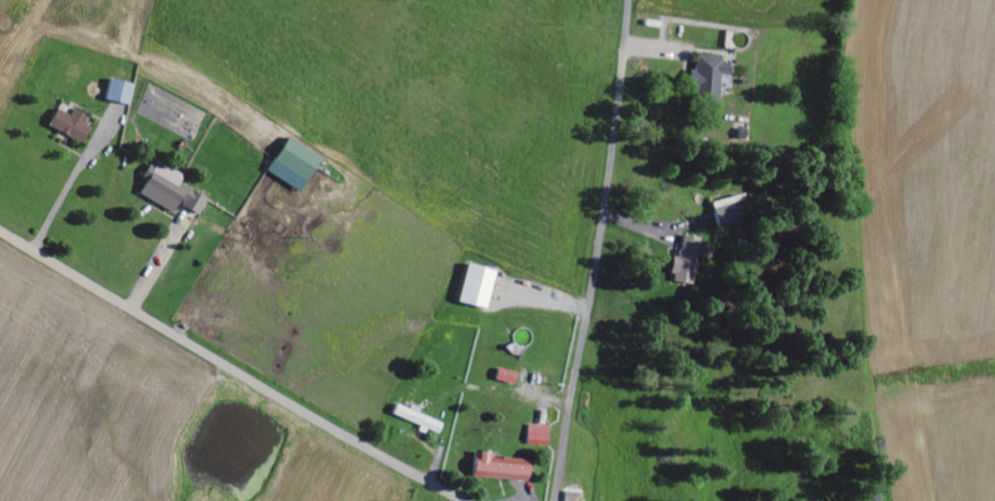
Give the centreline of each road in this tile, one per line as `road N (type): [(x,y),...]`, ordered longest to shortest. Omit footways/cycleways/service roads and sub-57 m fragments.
road 1 (residential): [(0,227),(464,500)]
road 2 (residential): [(556,500),(609,178),(628,0)]

